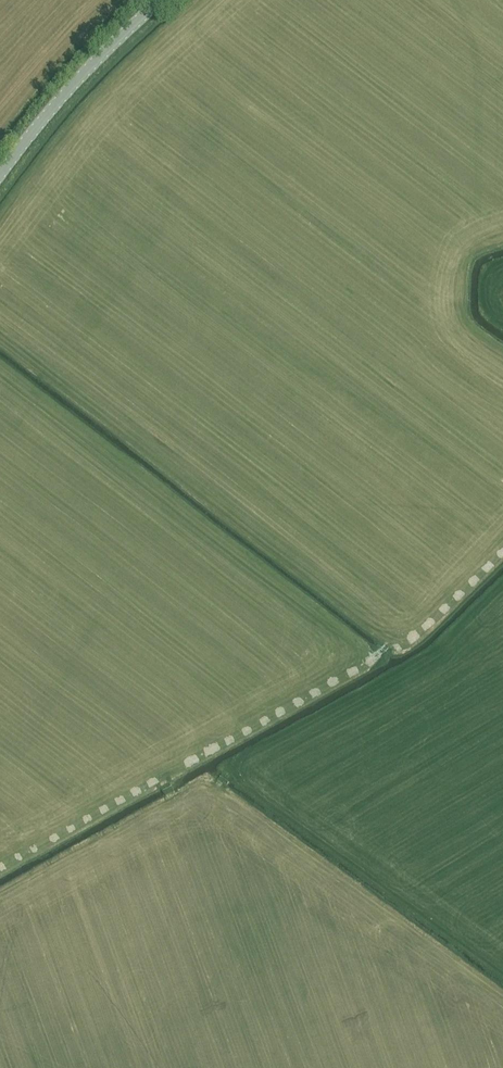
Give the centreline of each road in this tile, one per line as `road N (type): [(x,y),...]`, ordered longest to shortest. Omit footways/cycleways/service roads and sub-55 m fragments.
road 1 (tertiary): [(0,176),(69,90),(161,0)]

